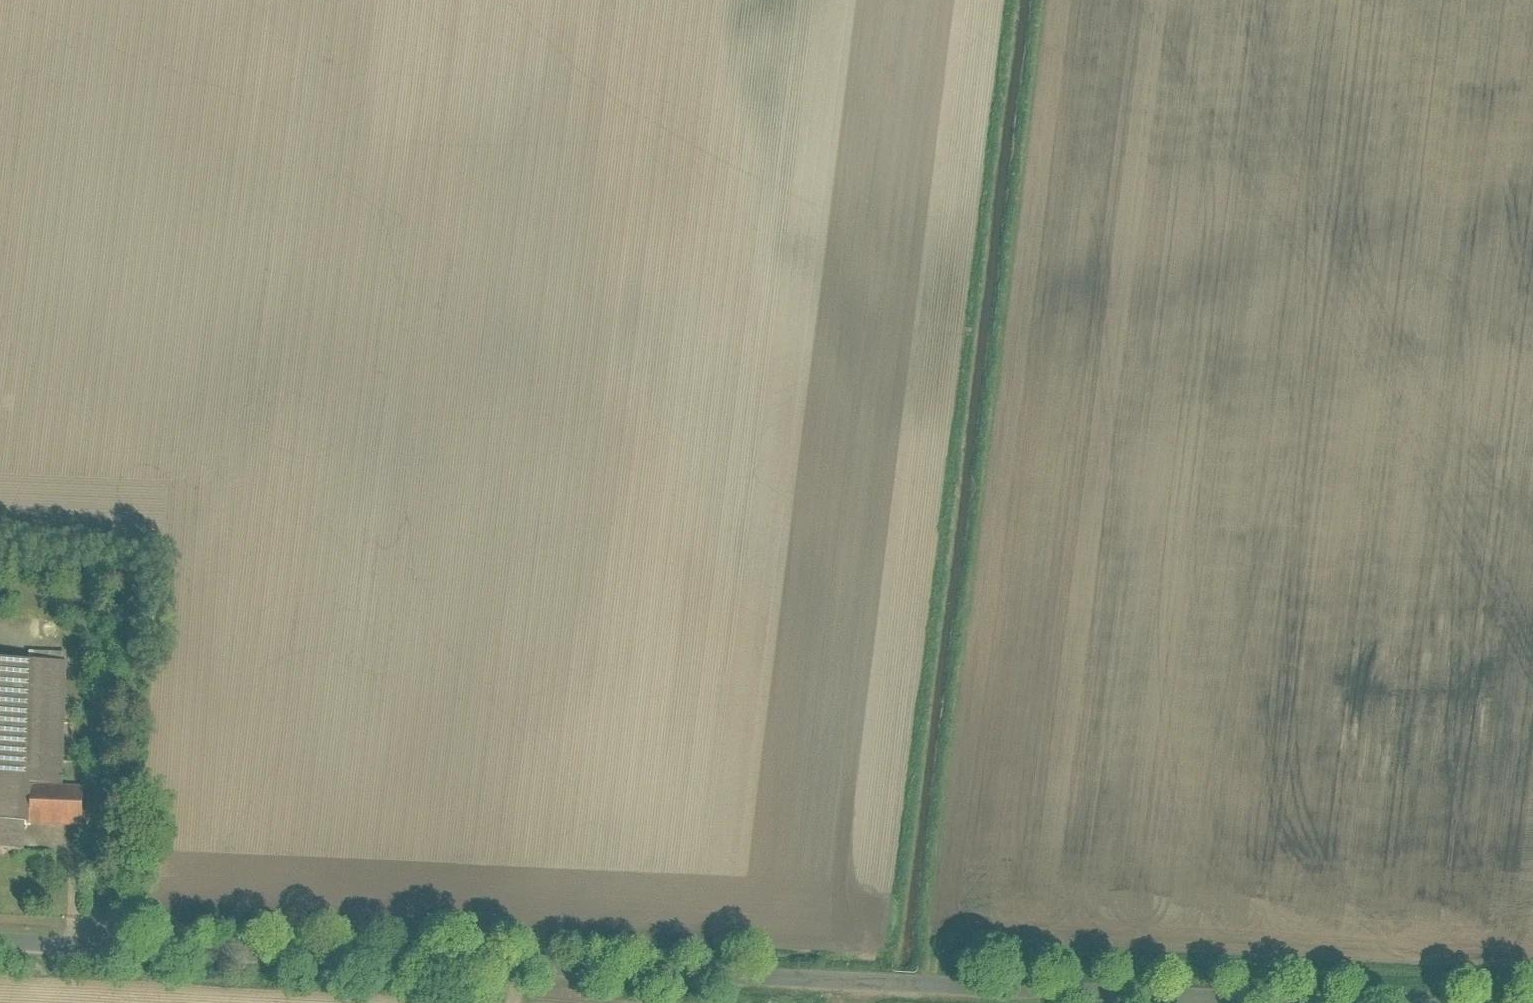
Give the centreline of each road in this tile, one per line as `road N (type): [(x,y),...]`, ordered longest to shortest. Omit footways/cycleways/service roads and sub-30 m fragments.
road 1 (unclassified): [(0,947),(1242,1002)]

